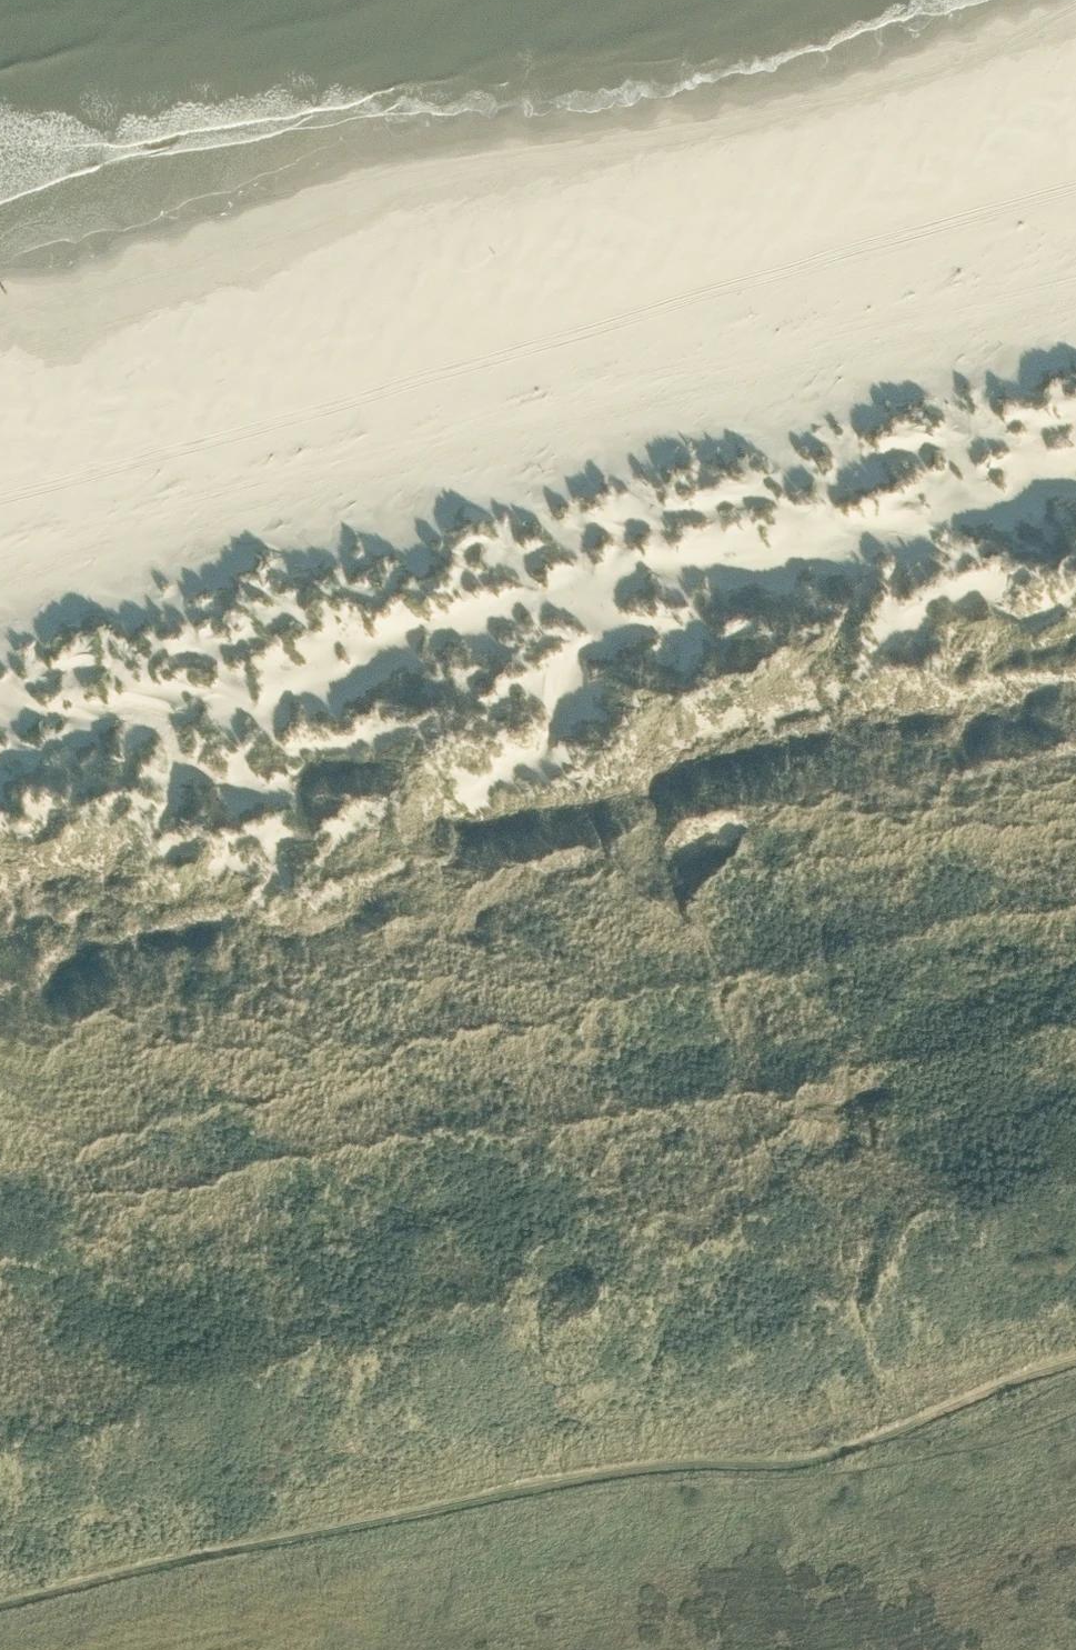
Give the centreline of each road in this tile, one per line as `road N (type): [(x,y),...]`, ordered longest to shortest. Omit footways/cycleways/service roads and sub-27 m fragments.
road 1 (track): [(0,1606),(614,1472),(827,1460),(1075,1361)]

